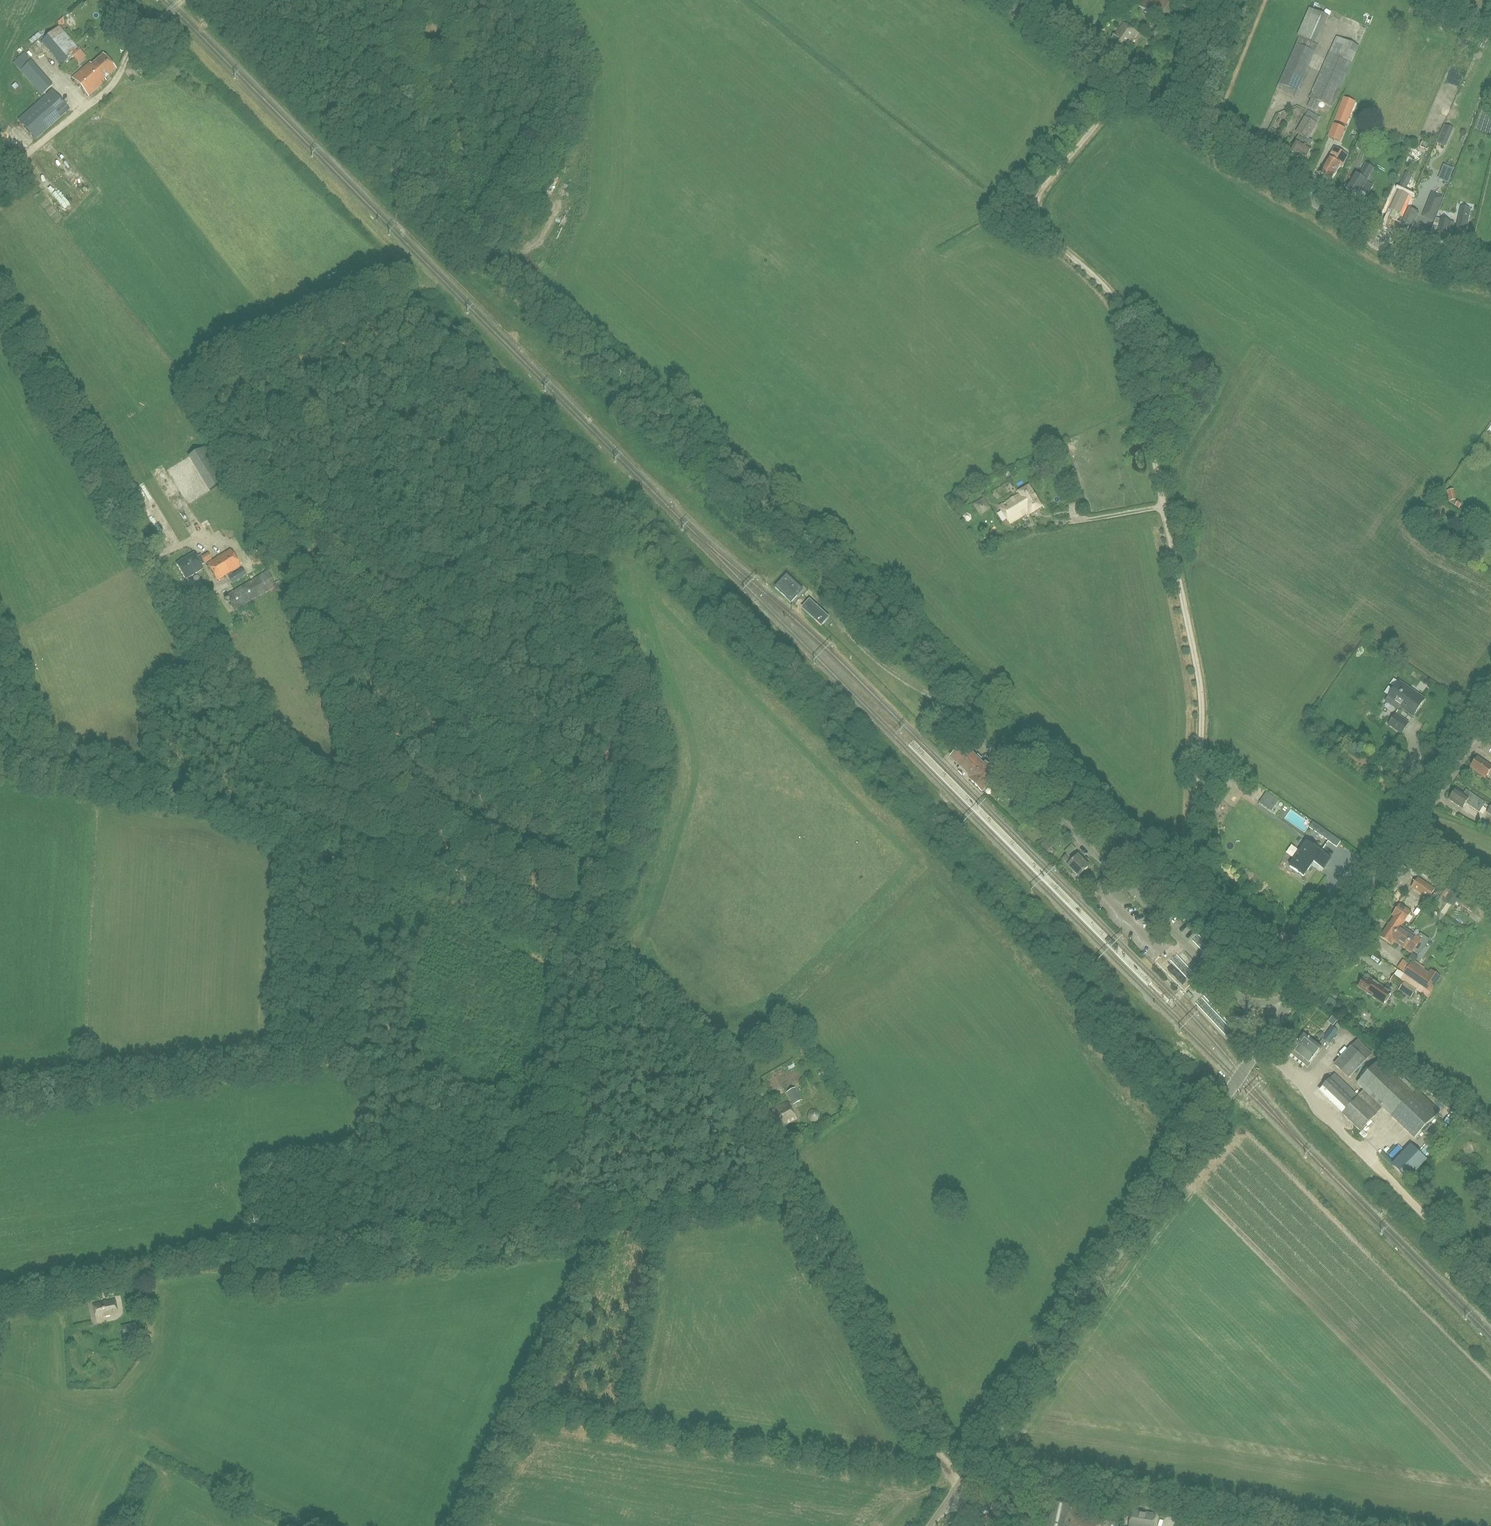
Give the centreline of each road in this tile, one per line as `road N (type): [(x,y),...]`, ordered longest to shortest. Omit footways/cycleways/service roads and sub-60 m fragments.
road 1 (track): [(0,310),(276,767),(387,824),(655,1009),(732,1093),(795,1201)]
road 2 (track): [(1125,87),(1032,210),(1122,311),(1202,694),(1199,883),(1319,961)]
road 3 (unclassified): [(1490,275),(1399,255),(1110,78),(1005,0)]
road 4 (tertiary): [(959,1486),(1275,1023)]
road 5 (track): [(230,0),(448,229),(513,250),(554,206)]
road 6 (tertiary): [(1275,1023),(1490,709)]
road 7 (track): [(959,1486),(795,1201)]
road 8 (unclassified): [(1130,888),(964,726)]
road 9 (track): [(964,726),(878,660),(813,596)]
road 10 (track): [(1397,1189),(1490,1284)]

